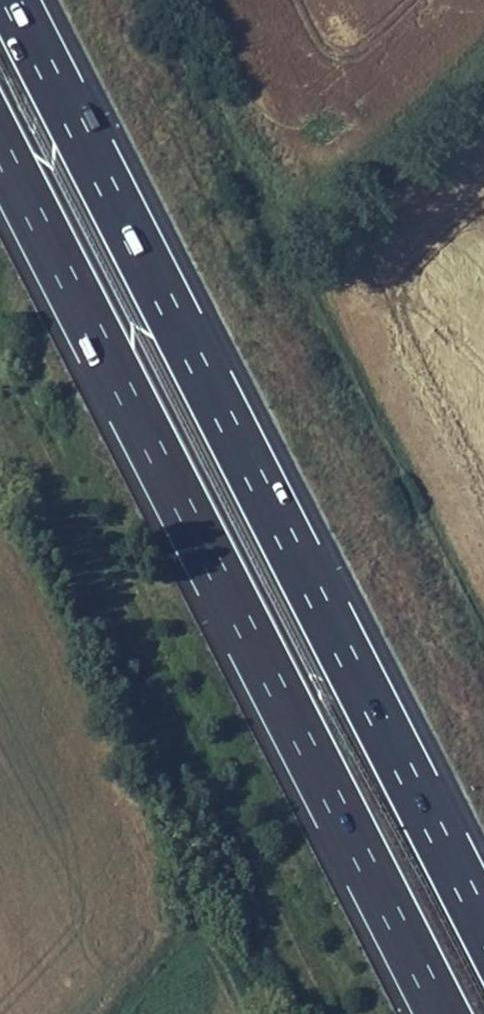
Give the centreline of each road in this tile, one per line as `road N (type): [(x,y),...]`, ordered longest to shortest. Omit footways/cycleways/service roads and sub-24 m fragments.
road 1 (motorway): [(483,922),(13,0)]
road 2 (motorway): [(0,149),(442,1013)]

